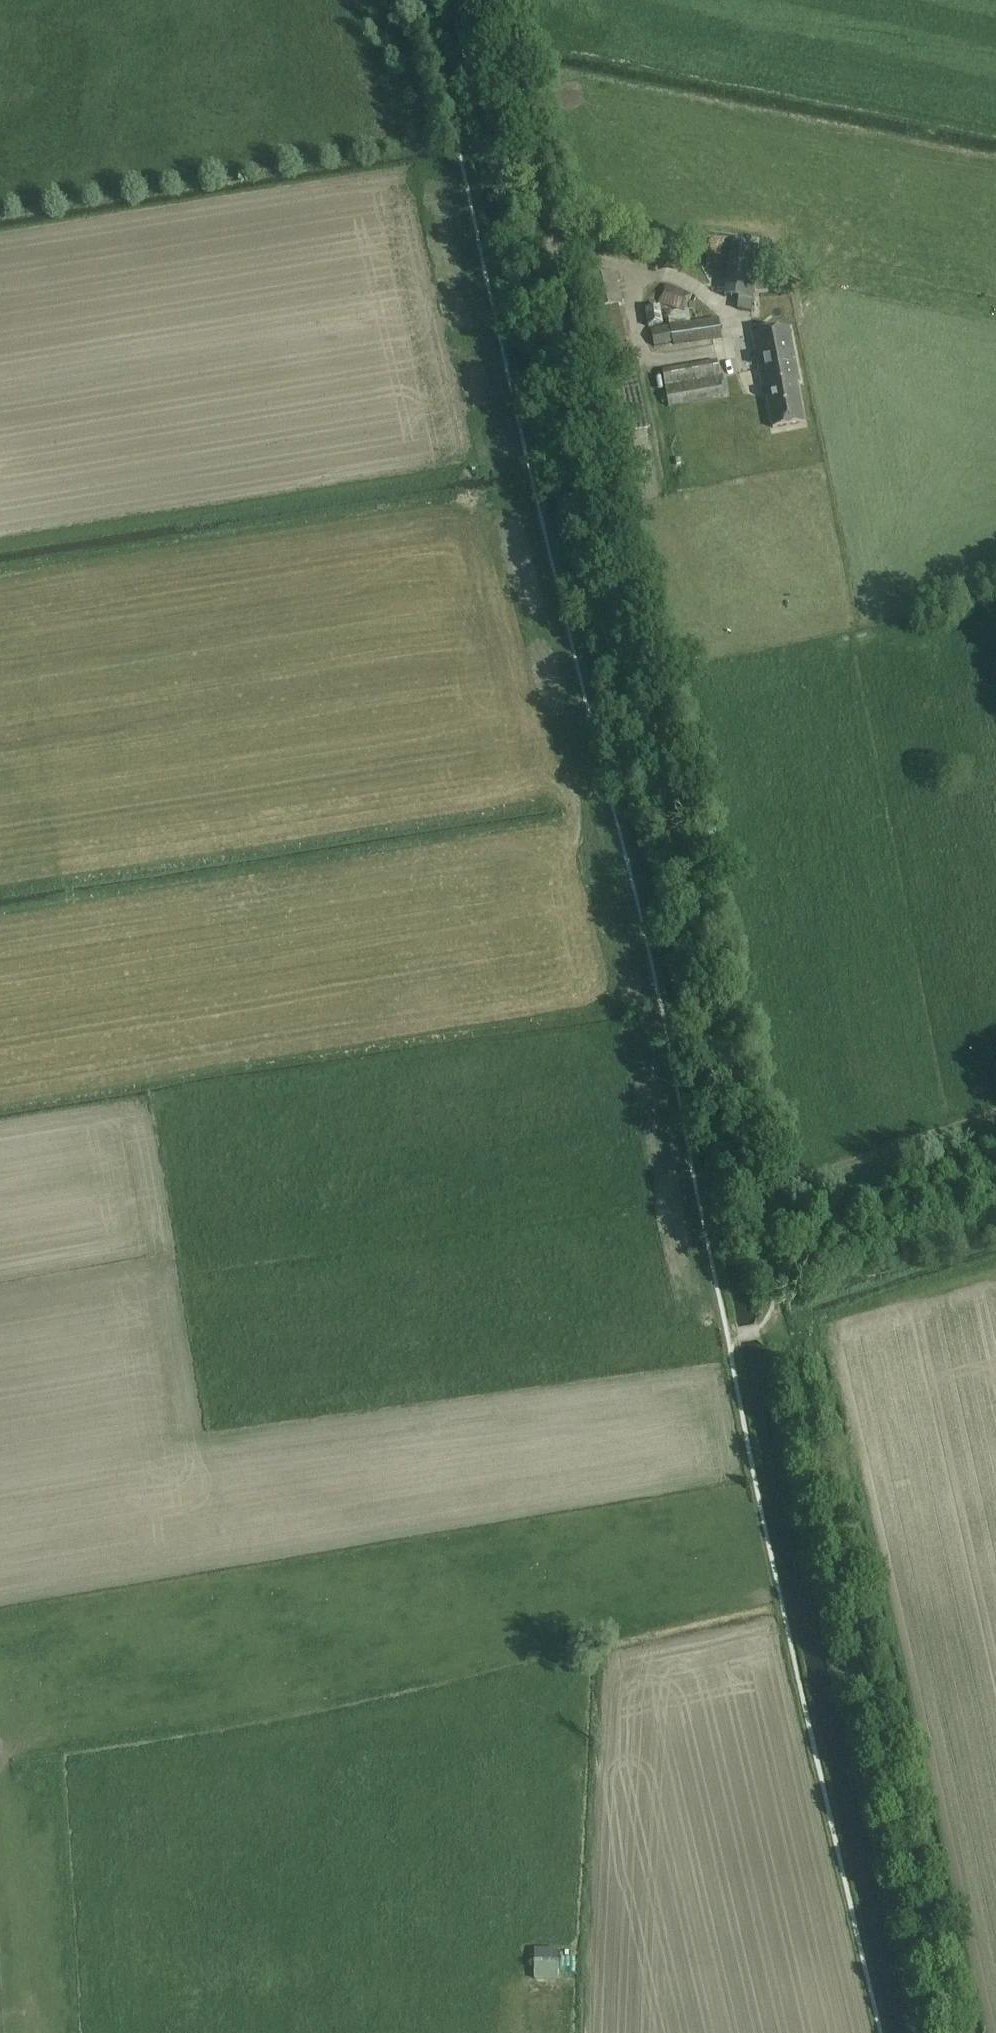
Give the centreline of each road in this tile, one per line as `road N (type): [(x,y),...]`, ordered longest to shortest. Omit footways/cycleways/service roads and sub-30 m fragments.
road 1 (track): [(760,1201),(495,0)]
road 2 (track): [(945,2032),(780,1308)]

